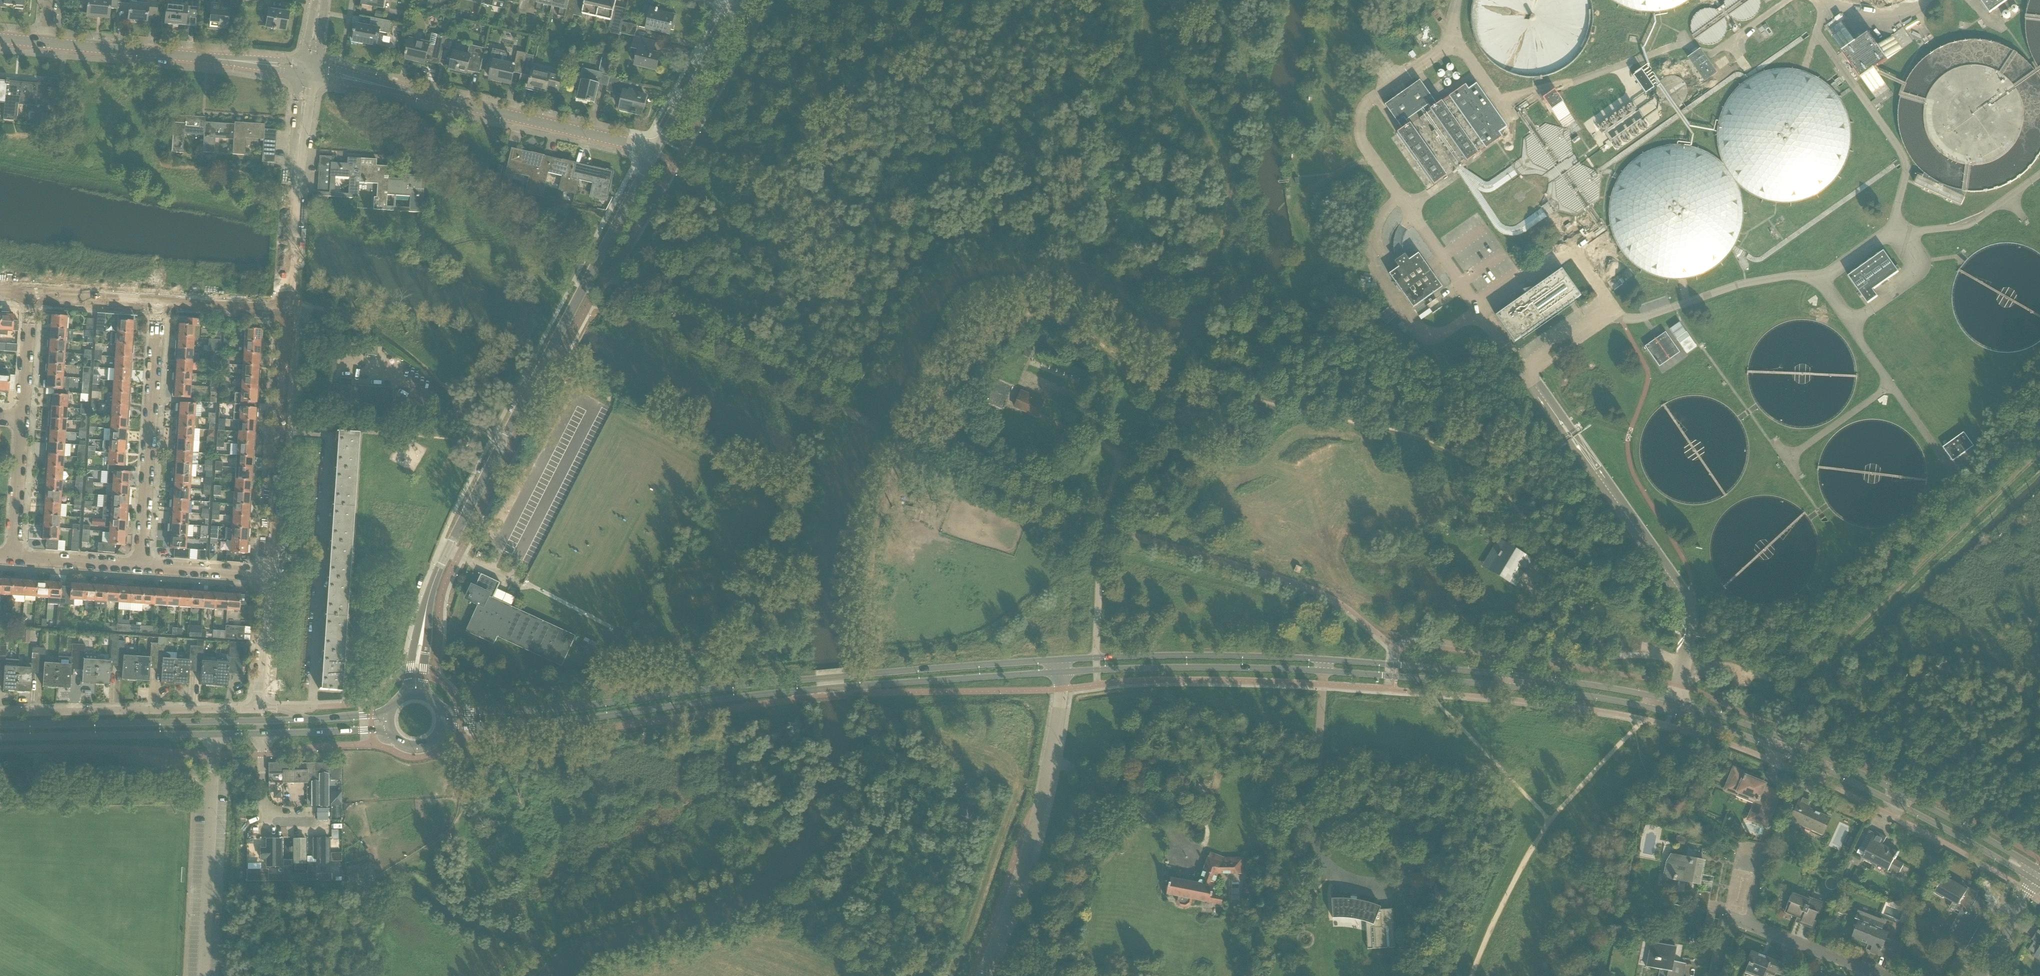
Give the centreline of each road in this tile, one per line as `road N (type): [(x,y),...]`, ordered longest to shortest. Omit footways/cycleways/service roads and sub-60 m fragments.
road 1 (secondary): [(2039,870),(1825,757),(1673,701),(1509,675),(1324,659),(1060,660)]
road 2 (secondary): [(1061,672),(1324,671),(1508,686),(1670,712),(1819,767),(2035,881)]
road 3 (secondary): [(441,730),(1061,672)]
road 4 (secondary): [(1060,660),(540,710),(441,711)]
road 5 (tertiary): [(422,630),(438,568),(656,150)]
road 6 (secondary): [(0,738),(391,730)]
road 7 (residential): [(309,69),(656,150)]
road 8 (track): [(1807,684),(2039,456)]
road 9 (unclassified): [(984,975),(1042,798),(1061,672)]
road 10 (secondary): [(295,719),(0,725)]
road 11 (residential): [(267,575),(285,310)]
road 12 (residential): [(143,566),(160,302)]
road 13 (track): [(906,442),(878,501),(863,559),(869,693)]
road 14 (residential): [(309,69),(51,44)]
road 15 (unclassified): [(258,709),(0,713)]
road 16 (residential): [(285,310),(309,69)]
road 17 (tertiary): [(656,150),(739,1)]
road 18 (residential): [(1882,975),(1735,914)]
road 19 (residential): [(23,417),(13,558)]
road 20 (residential): [(258,709),(267,575)]
road 21 (residential): [(143,566),(13,558)]
road 22 (residential): [(32,294),(160,302)]
road 23 (residential): [(160,302),(285,310)]
road 24 (residential): [(267,575),(143,566)]
road 25 (residential): [(32,294),(23,417)]

